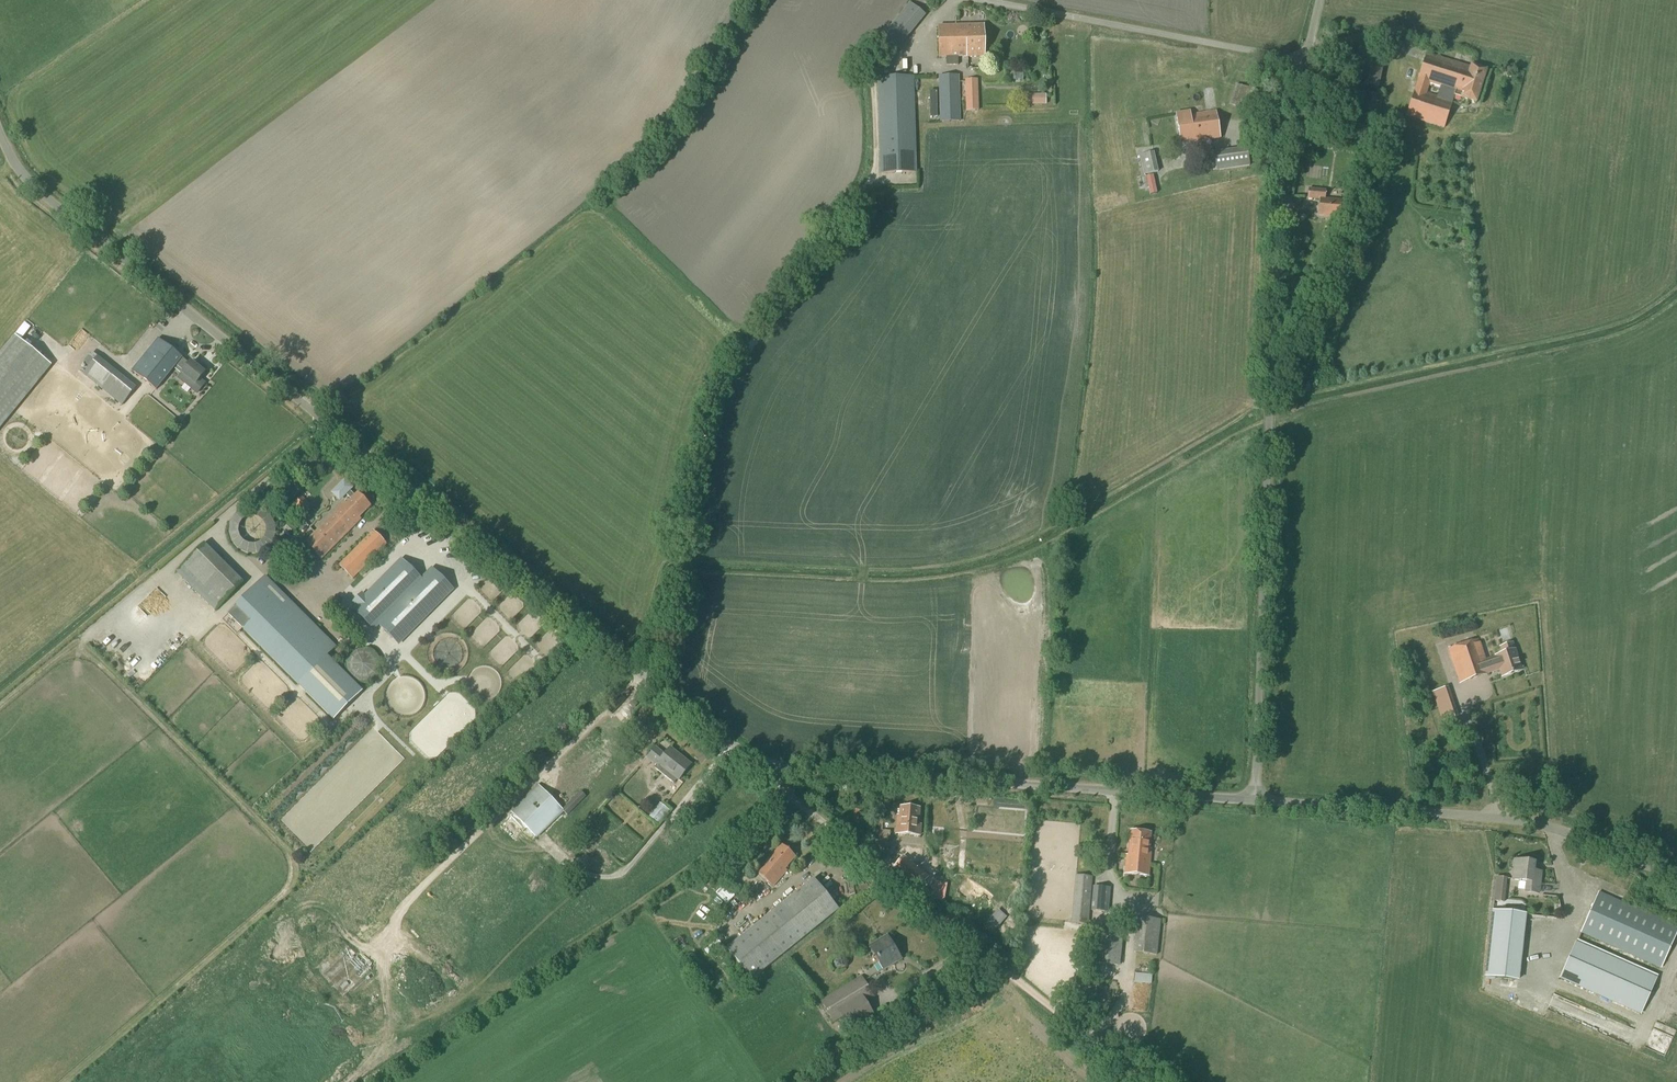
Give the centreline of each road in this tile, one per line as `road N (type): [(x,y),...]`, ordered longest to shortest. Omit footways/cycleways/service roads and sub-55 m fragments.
road 1 (unclassified): [(765,763),(719,738),(38,191),(0,136)]
road 2 (unclassified): [(1255,799),(1278,176),(1306,61)]
road 3 (unclassified): [(1255,799),(765,763)]
road 4 (unclassified): [(1676,870),(1545,825),(1255,799)]
road 5 (track): [(1146,1081),(881,869)]
road 6 (unclassified): [(1306,61),(981,0)]
road 7 (unclassified): [(881,869),(784,790),(765,763)]

